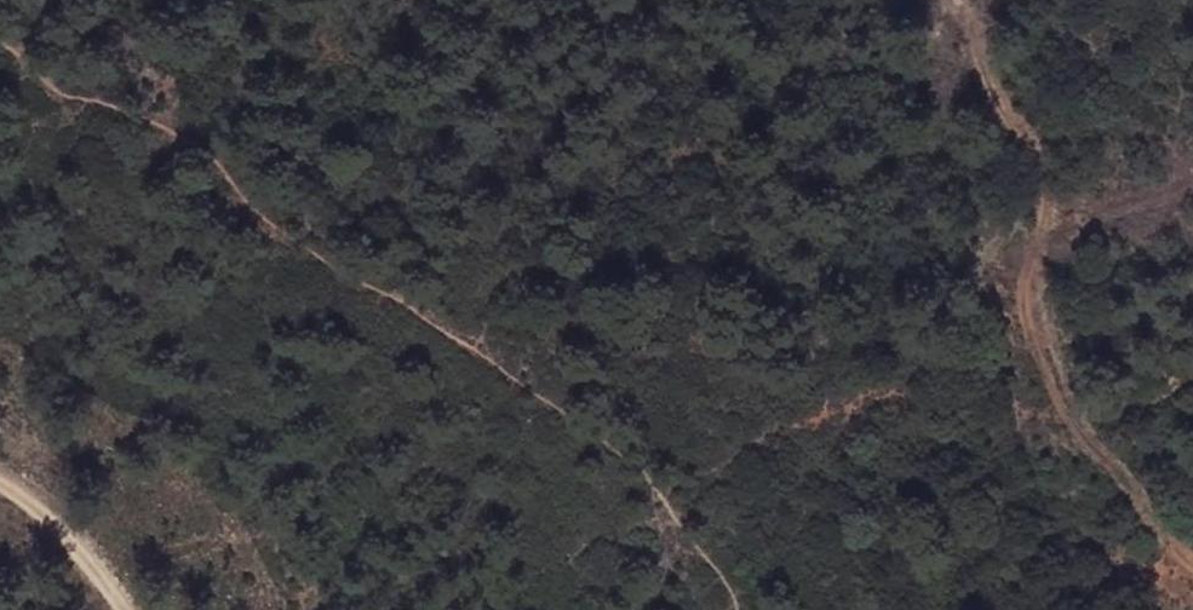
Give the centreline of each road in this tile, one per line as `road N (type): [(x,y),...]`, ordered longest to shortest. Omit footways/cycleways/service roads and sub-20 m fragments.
road 1 (track): [(111,609),(49,530),(0,487)]

